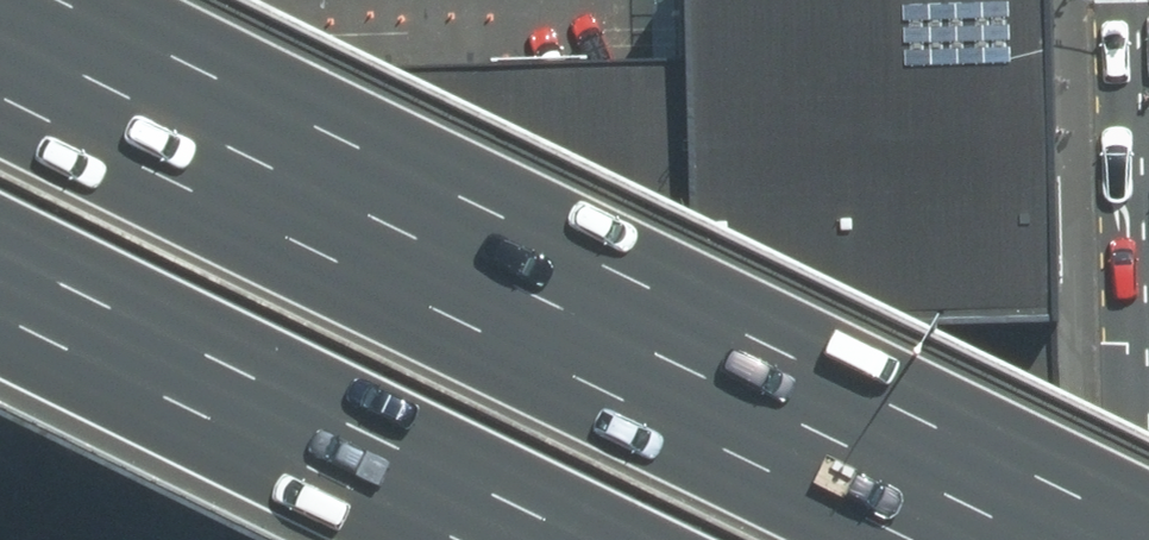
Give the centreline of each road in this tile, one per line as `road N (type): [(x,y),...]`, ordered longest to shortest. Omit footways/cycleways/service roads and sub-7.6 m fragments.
road 1 (motorway): [(0,72),(970,539)]
road 2 (motorway): [(644,539),(0,231)]

